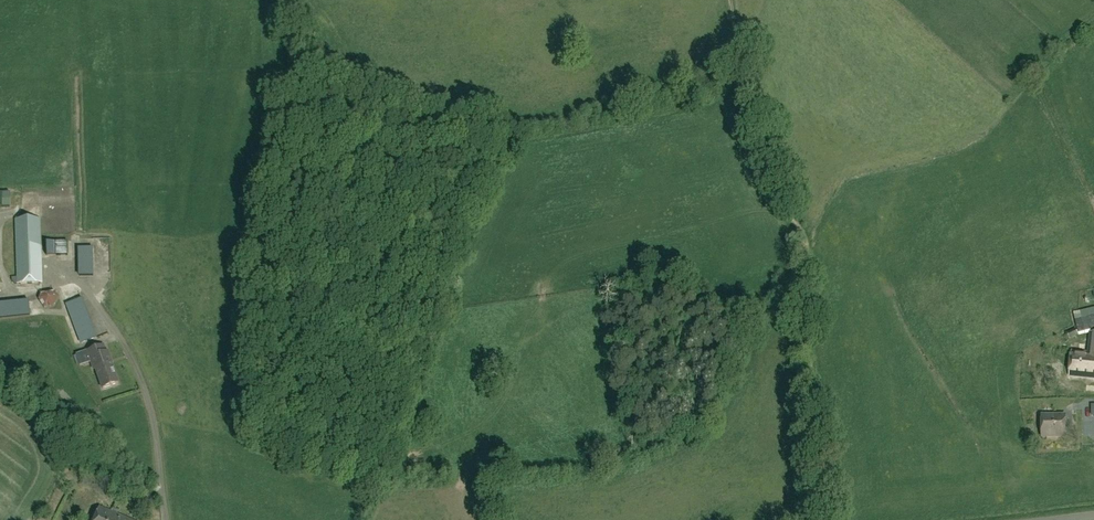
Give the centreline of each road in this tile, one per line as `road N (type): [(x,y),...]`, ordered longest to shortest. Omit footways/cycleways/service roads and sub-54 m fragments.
road 1 (unclassified): [(166,519),(153,417),(103,313)]

